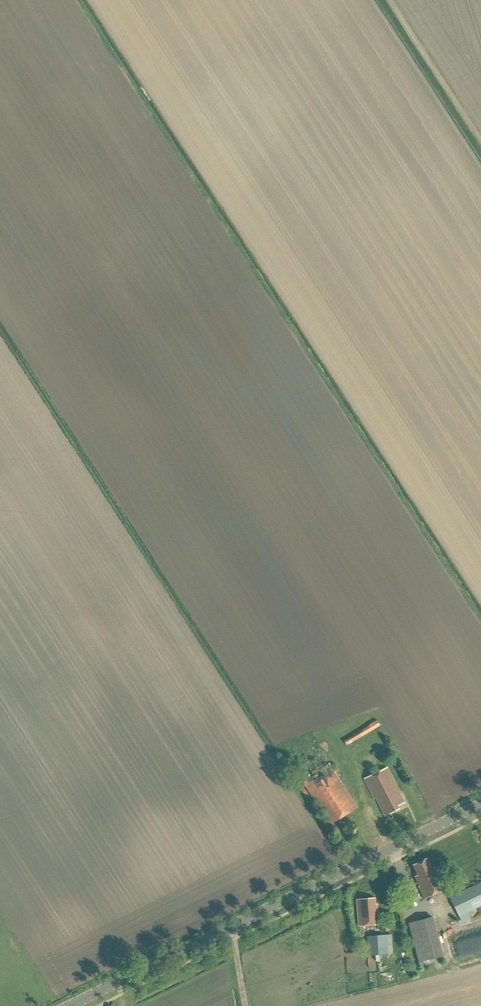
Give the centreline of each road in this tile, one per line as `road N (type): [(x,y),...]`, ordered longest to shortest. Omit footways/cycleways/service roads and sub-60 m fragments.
road 1 (tertiary): [(69,1005),(480,803)]

